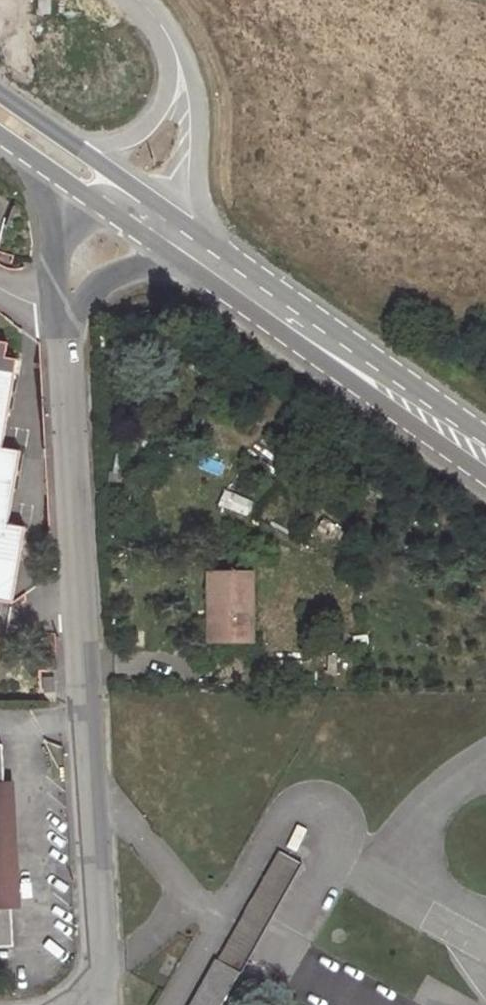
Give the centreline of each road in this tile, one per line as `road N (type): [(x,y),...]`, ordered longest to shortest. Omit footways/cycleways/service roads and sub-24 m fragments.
road 1 (unclassified): [(96,1004),(62,311)]
road 2 (primary): [(212,260),(485,452)]
road 3 (unclassified): [(212,260),(198,207),(197,105),(161,21)]
road 4 (unclassified): [(161,21),(161,102),(133,135),(92,146),(16,121)]
road 5 (primary): [(212,260),(128,208),(91,211),(69,234),(62,311)]
road 6 (primary): [(16,121),(212,260)]
road 7 (unclassified): [(16,121),(53,183),(62,311)]
road 8 (unclassified): [(62,311),(109,274),(152,261),(212,260)]

